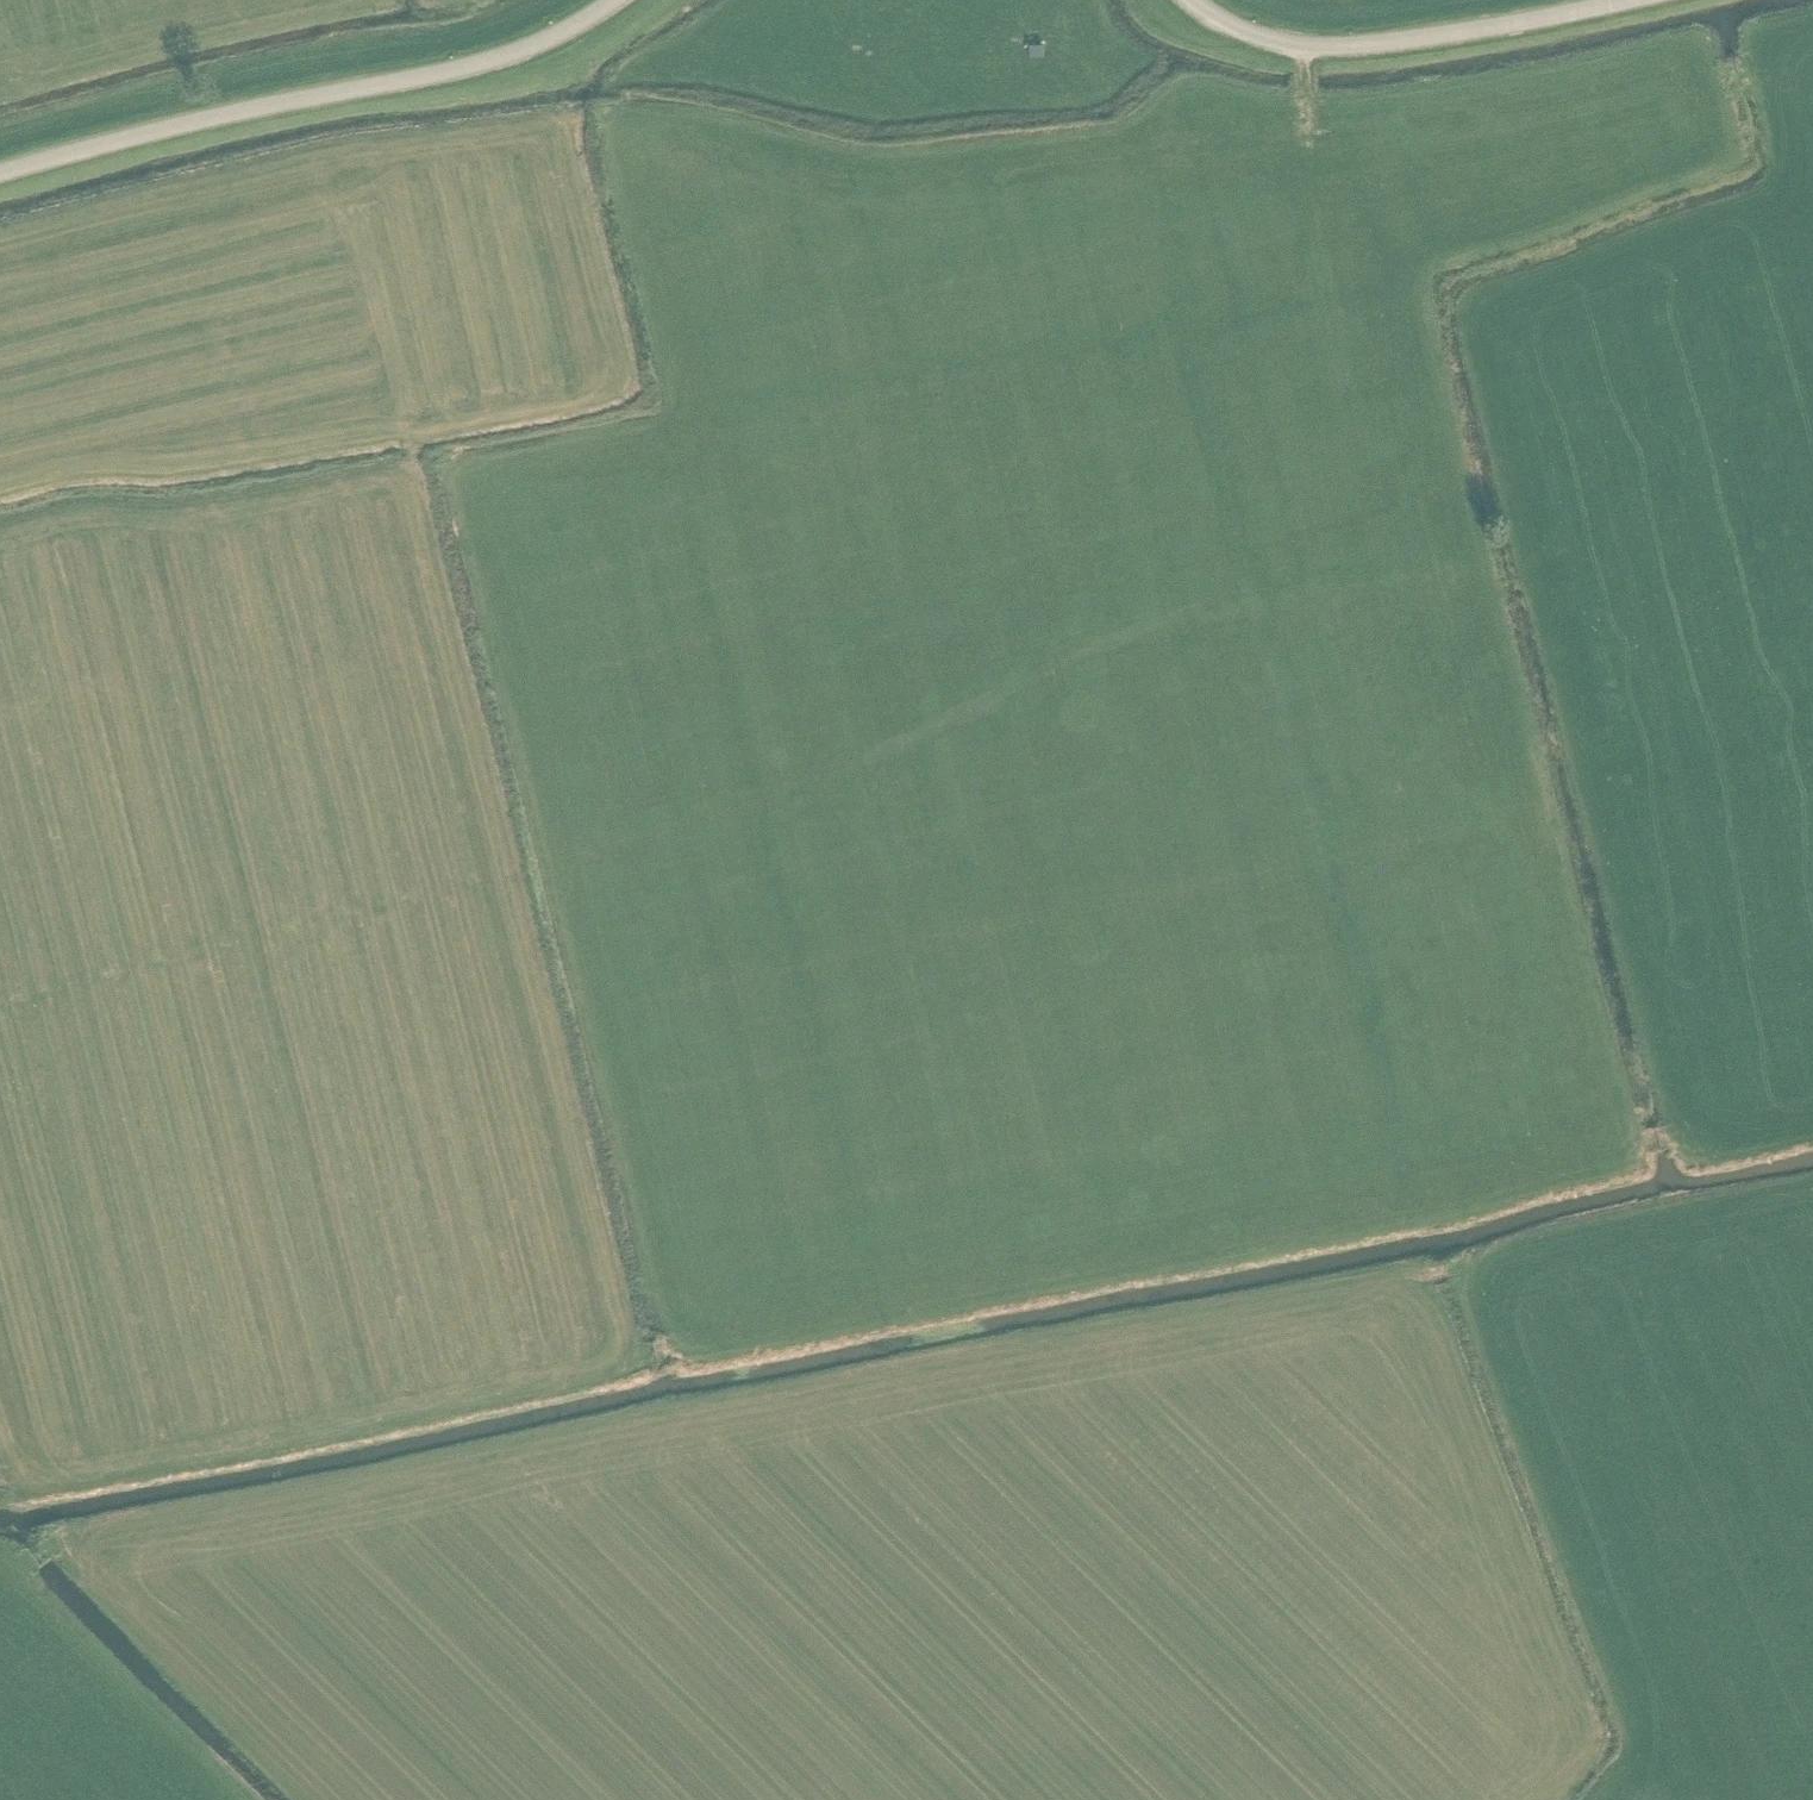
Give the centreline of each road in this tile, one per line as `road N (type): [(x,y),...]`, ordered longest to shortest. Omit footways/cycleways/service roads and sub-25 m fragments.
road 1 (tertiary): [(0,173),(191,123),(473,65),(534,46),(616,0)]
road 2 (tertiary): [(1194,0),(1273,40),(1354,46),(1631,0)]

